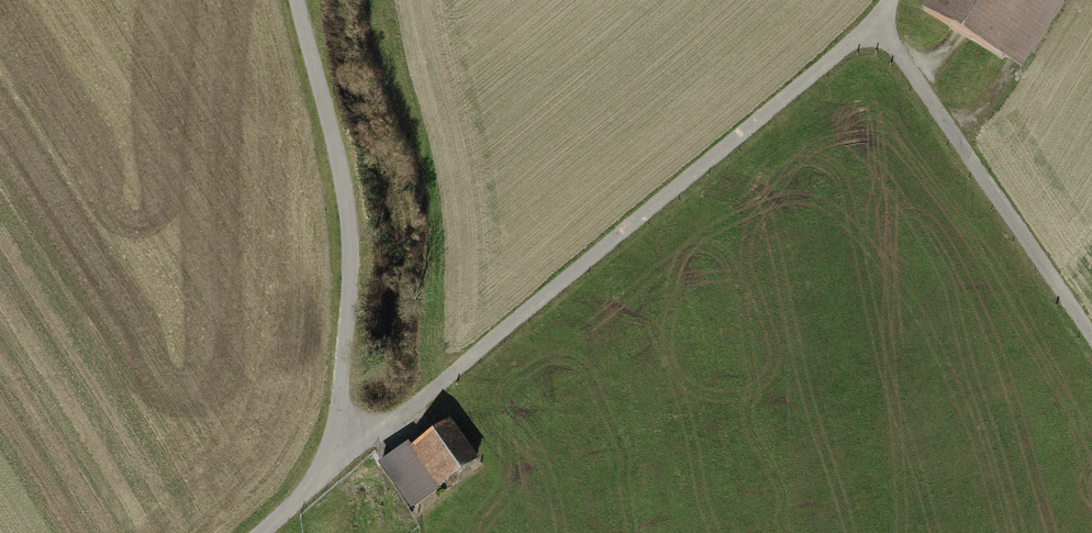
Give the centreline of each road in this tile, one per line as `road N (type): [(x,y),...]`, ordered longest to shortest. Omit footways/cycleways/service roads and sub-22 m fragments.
road 1 (track): [(350,457),(875,26),(891,0)]
road 2 (track): [(259,532),(350,457),(341,413),(351,240),(299,0)]
road 3 (track): [(875,26),(1091,339)]

